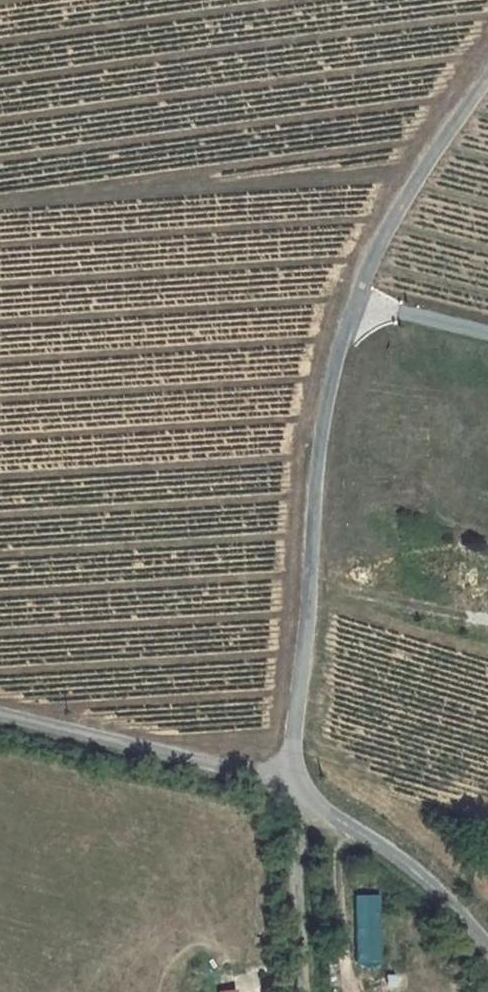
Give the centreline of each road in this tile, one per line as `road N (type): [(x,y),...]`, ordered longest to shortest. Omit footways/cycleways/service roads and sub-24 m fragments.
road 1 (unclassified): [(297,787),(318,388),(388,214),(487,61)]
road 2 (unclassified): [(297,787),(0,714)]
road 3 (unclassified): [(487,944),(406,860),(297,787)]
road 4 (track): [(305,991),(297,787)]

